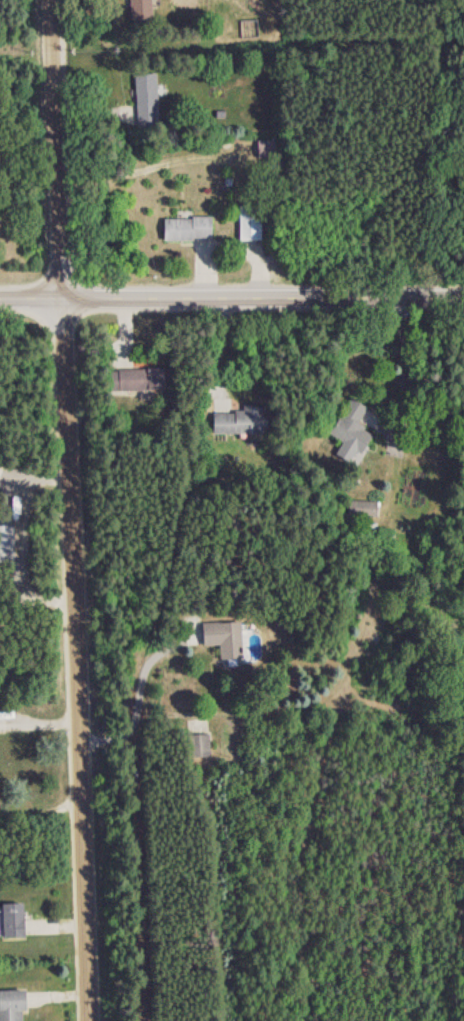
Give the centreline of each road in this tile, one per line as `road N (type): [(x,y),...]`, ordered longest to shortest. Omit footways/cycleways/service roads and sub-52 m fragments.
road 1 (residential): [(88,1020),(55,0)]
road 2 (tertiary): [(463,299),(0,298)]

